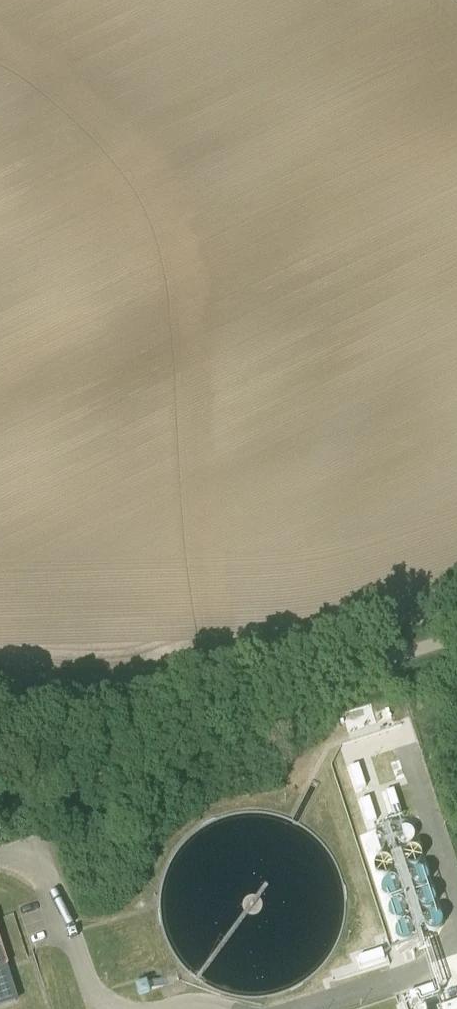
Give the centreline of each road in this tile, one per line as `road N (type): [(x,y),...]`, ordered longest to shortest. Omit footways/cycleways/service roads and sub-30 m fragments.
road 1 (unclassified): [(0,786),(456,638)]

